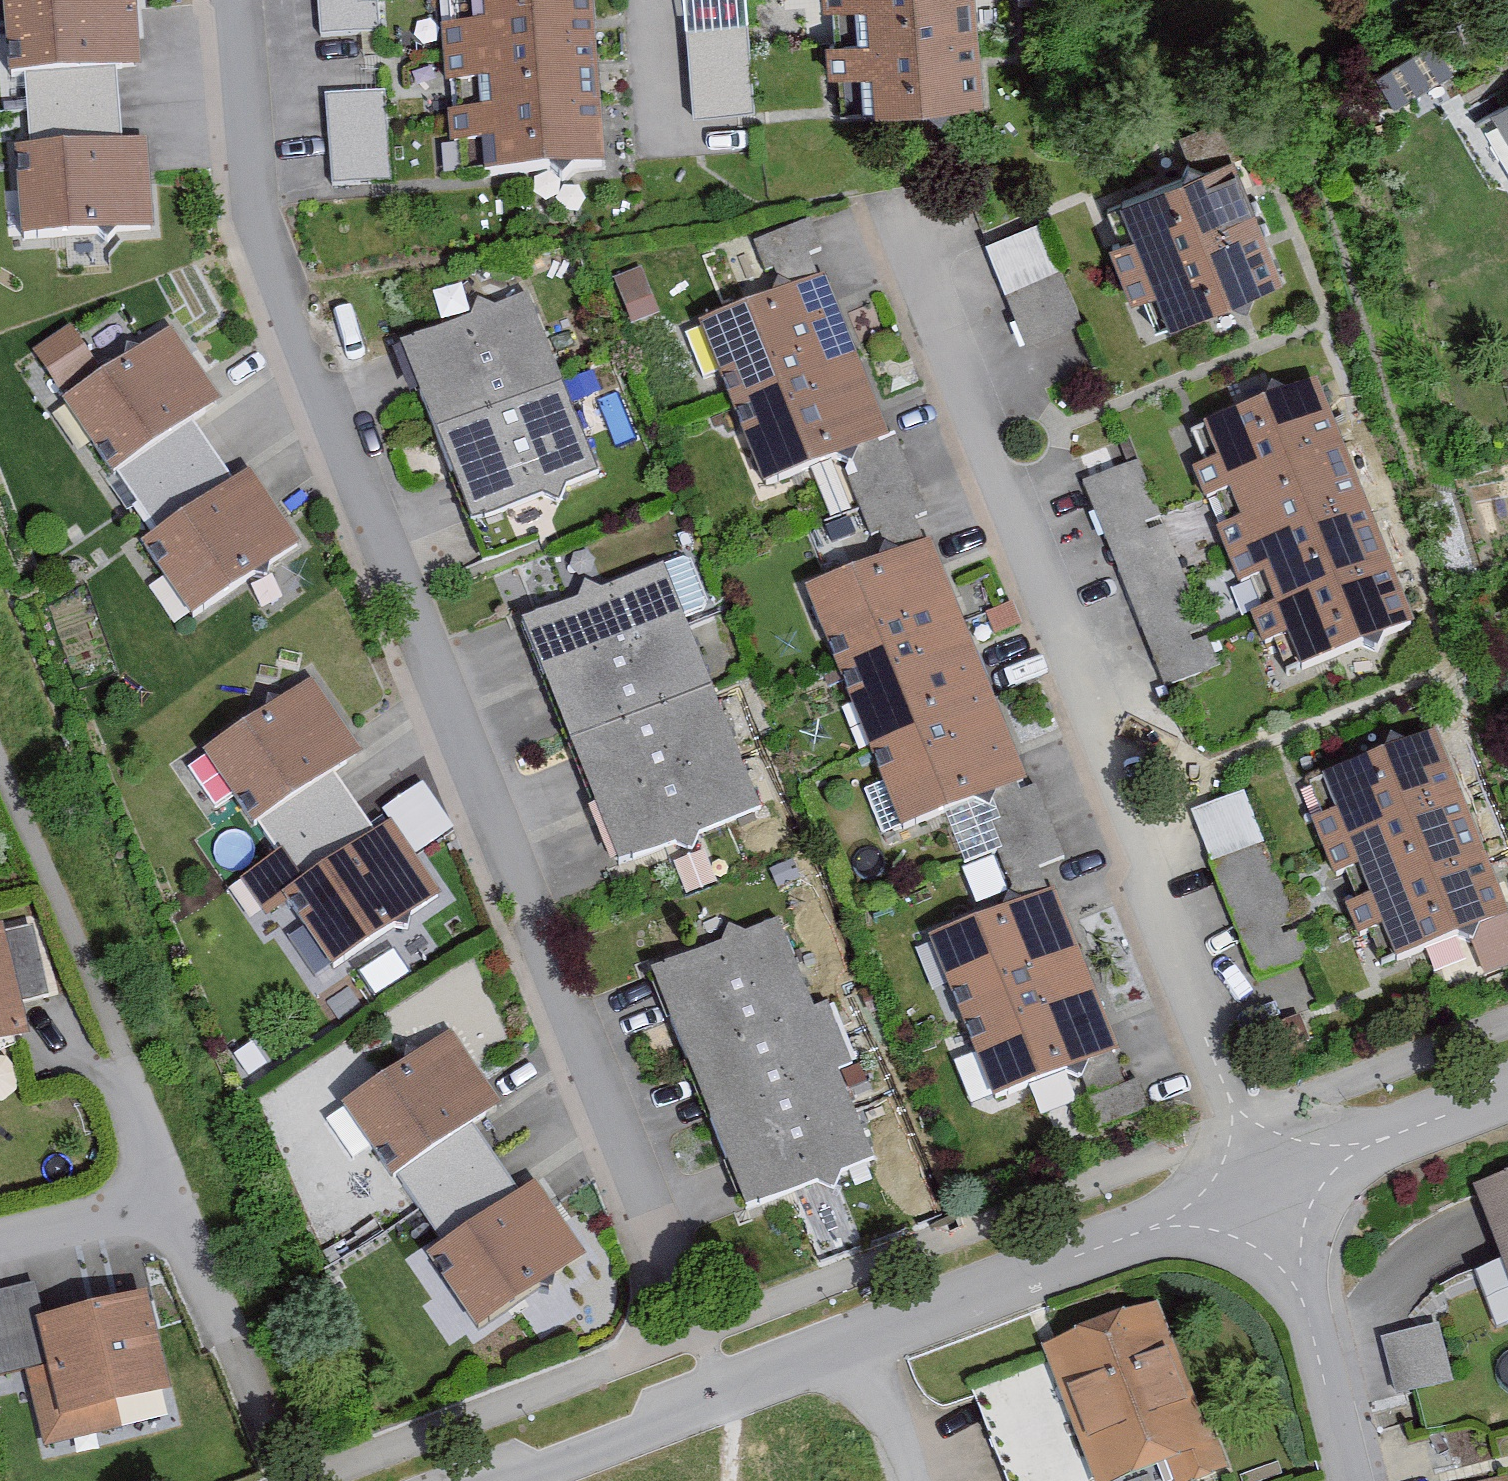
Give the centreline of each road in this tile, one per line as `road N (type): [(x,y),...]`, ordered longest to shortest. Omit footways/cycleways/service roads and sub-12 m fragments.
road 1 (residential): [(235,0),(254,216),(653,1197)]
road 2 (residential): [(905,207),(1239,1126),(1268,1184)]
road 3 (residential): [(501,1480),(1268,1184)]
road 4 (residential): [(1268,1184),(1348,1480)]
road 5 (residential): [(1268,1184),(1507,1101)]
road 6 (residential): [(0,1243),(167,1200)]

